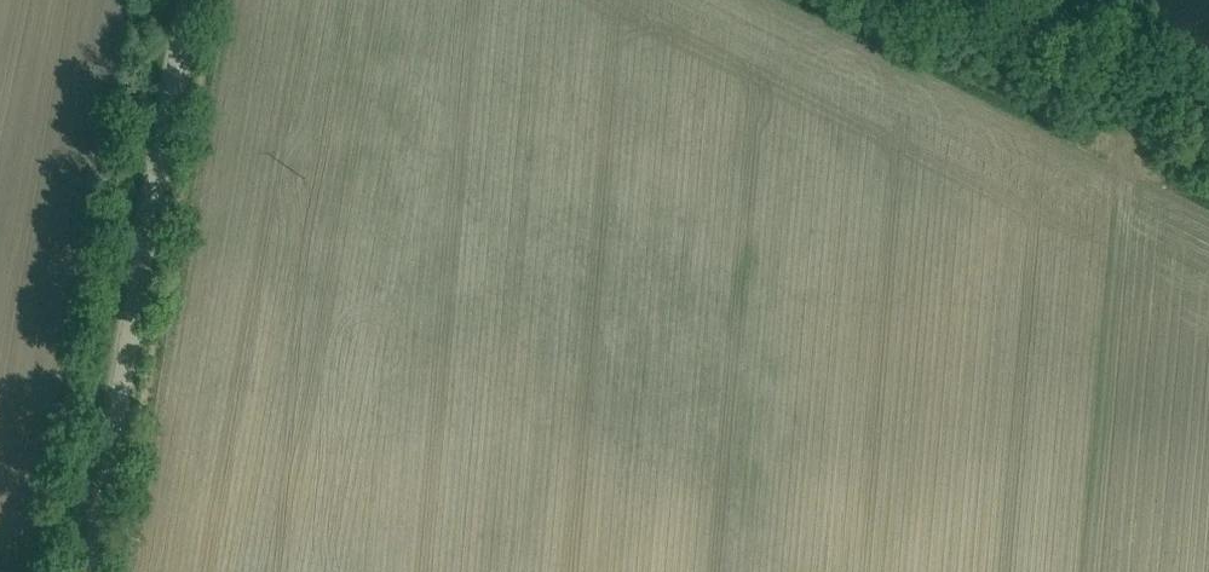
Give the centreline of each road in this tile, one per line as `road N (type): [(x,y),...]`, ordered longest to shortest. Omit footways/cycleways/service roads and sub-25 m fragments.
road 1 (unclassified): [(86,571),(189,0)]
road 2 (track): [(1208,102),(1007,0)]

